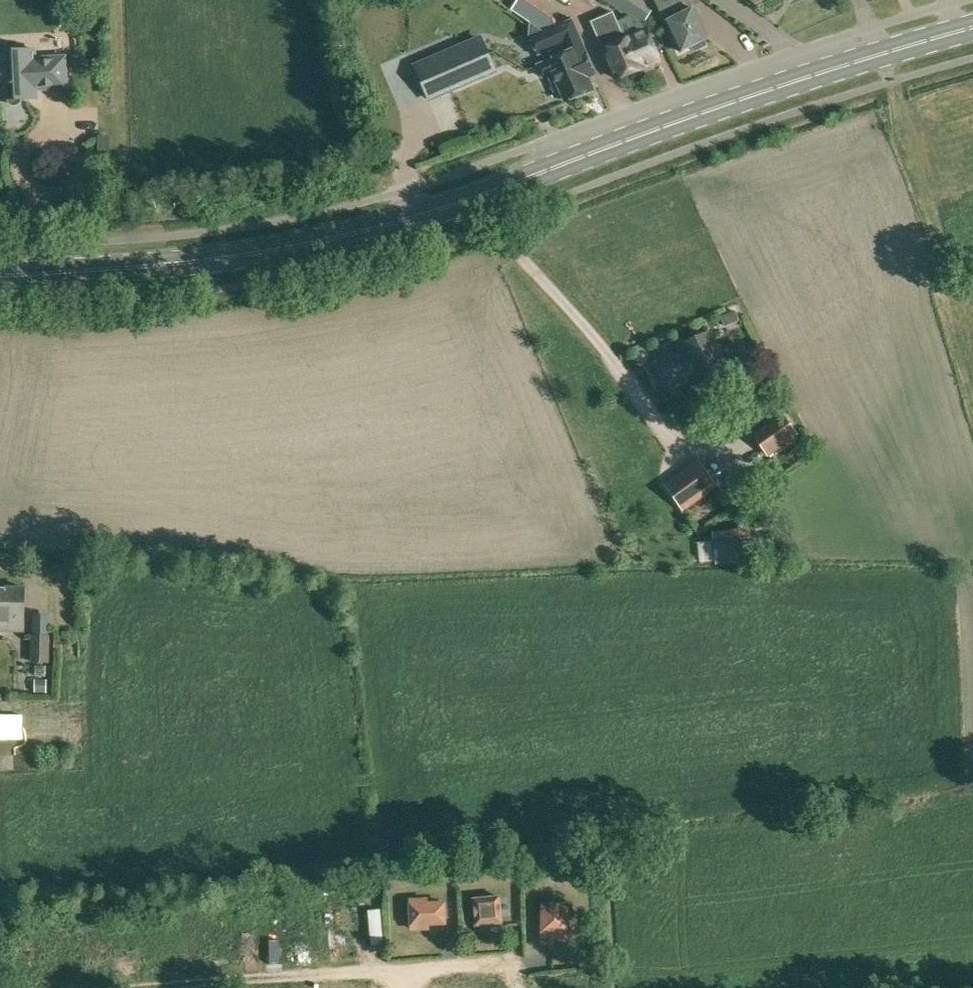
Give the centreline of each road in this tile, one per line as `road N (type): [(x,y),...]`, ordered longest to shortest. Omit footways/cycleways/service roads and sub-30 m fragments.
road 1 (secondary): [(0,279),(187,263),(329,238),(476,199),(752,94),(972,27)]

